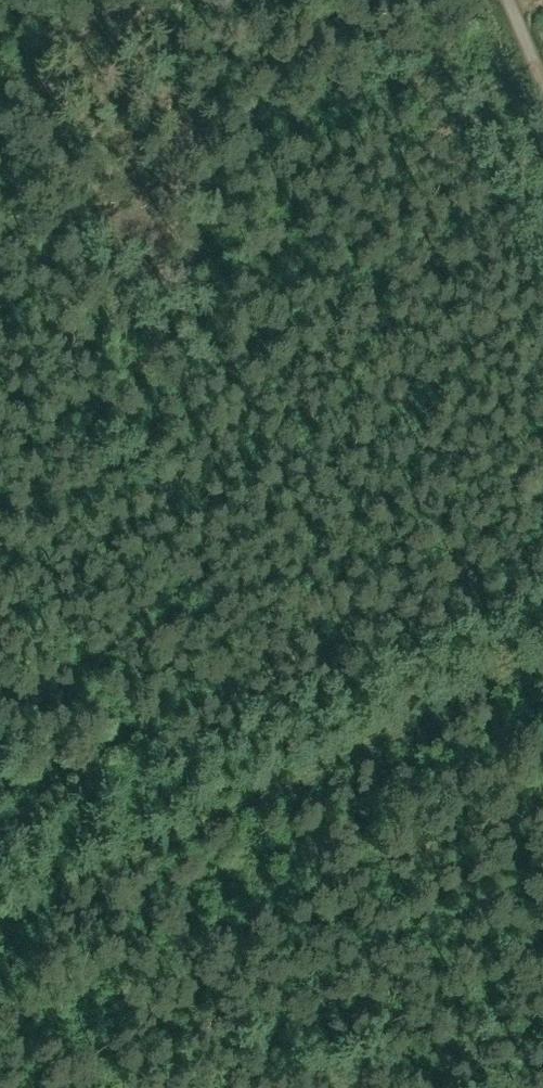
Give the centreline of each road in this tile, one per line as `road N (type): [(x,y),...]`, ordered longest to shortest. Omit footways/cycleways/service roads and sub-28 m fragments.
road 1 (track): [(0,928),(542,666)]

